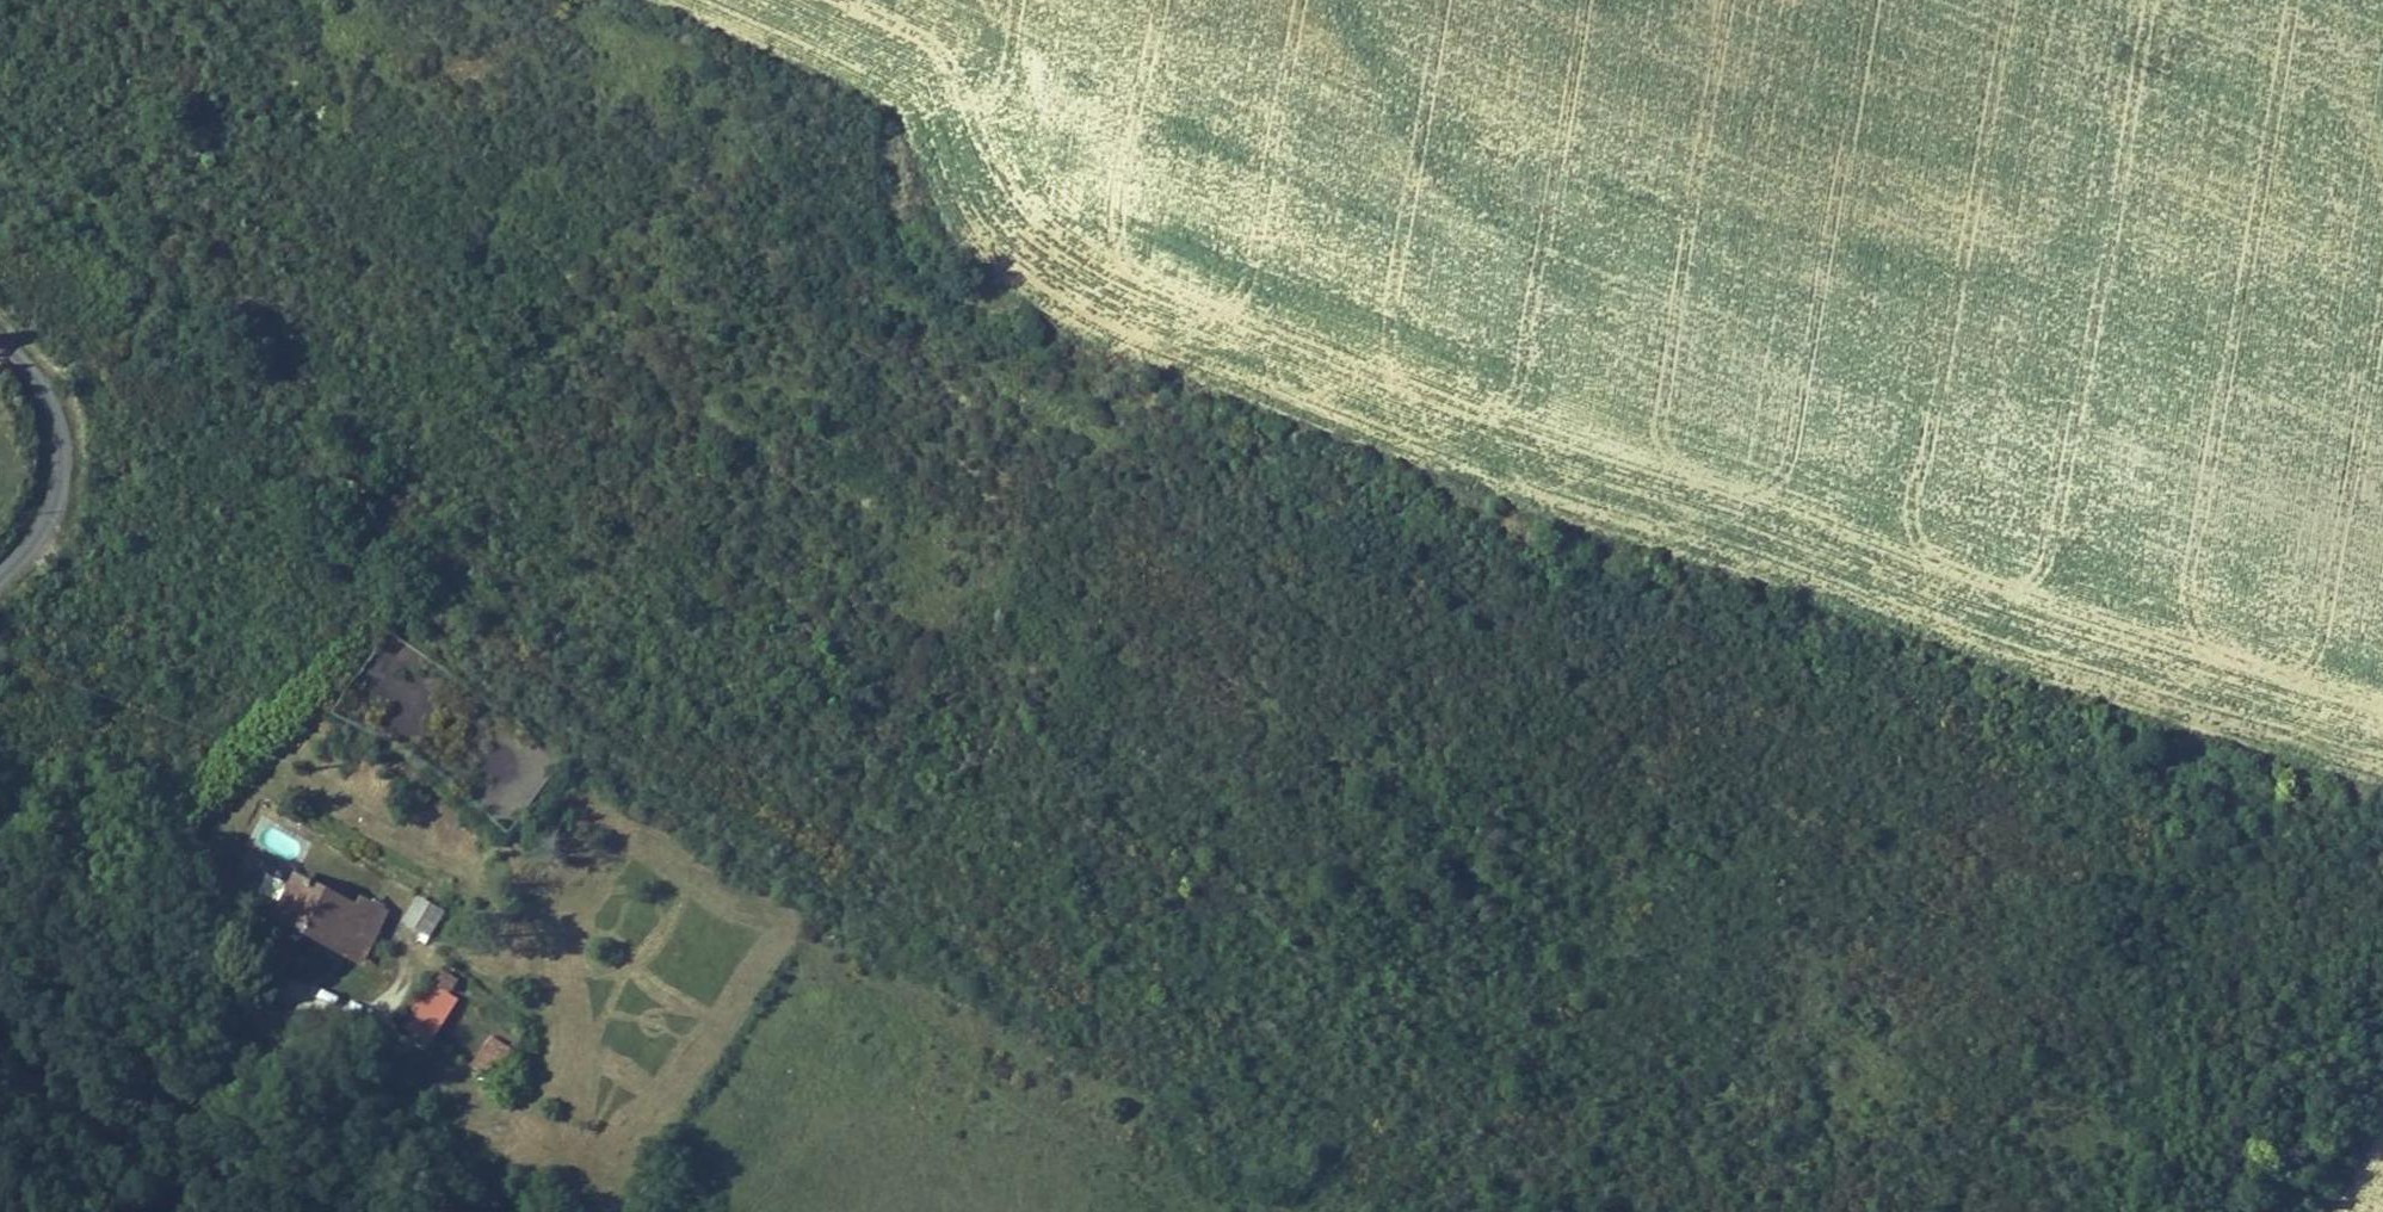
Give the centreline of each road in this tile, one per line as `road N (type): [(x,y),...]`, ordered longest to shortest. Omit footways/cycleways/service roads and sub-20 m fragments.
road 1 (residential): [(0,574),(33,540),(60,462),(45,384),(9,346)]

